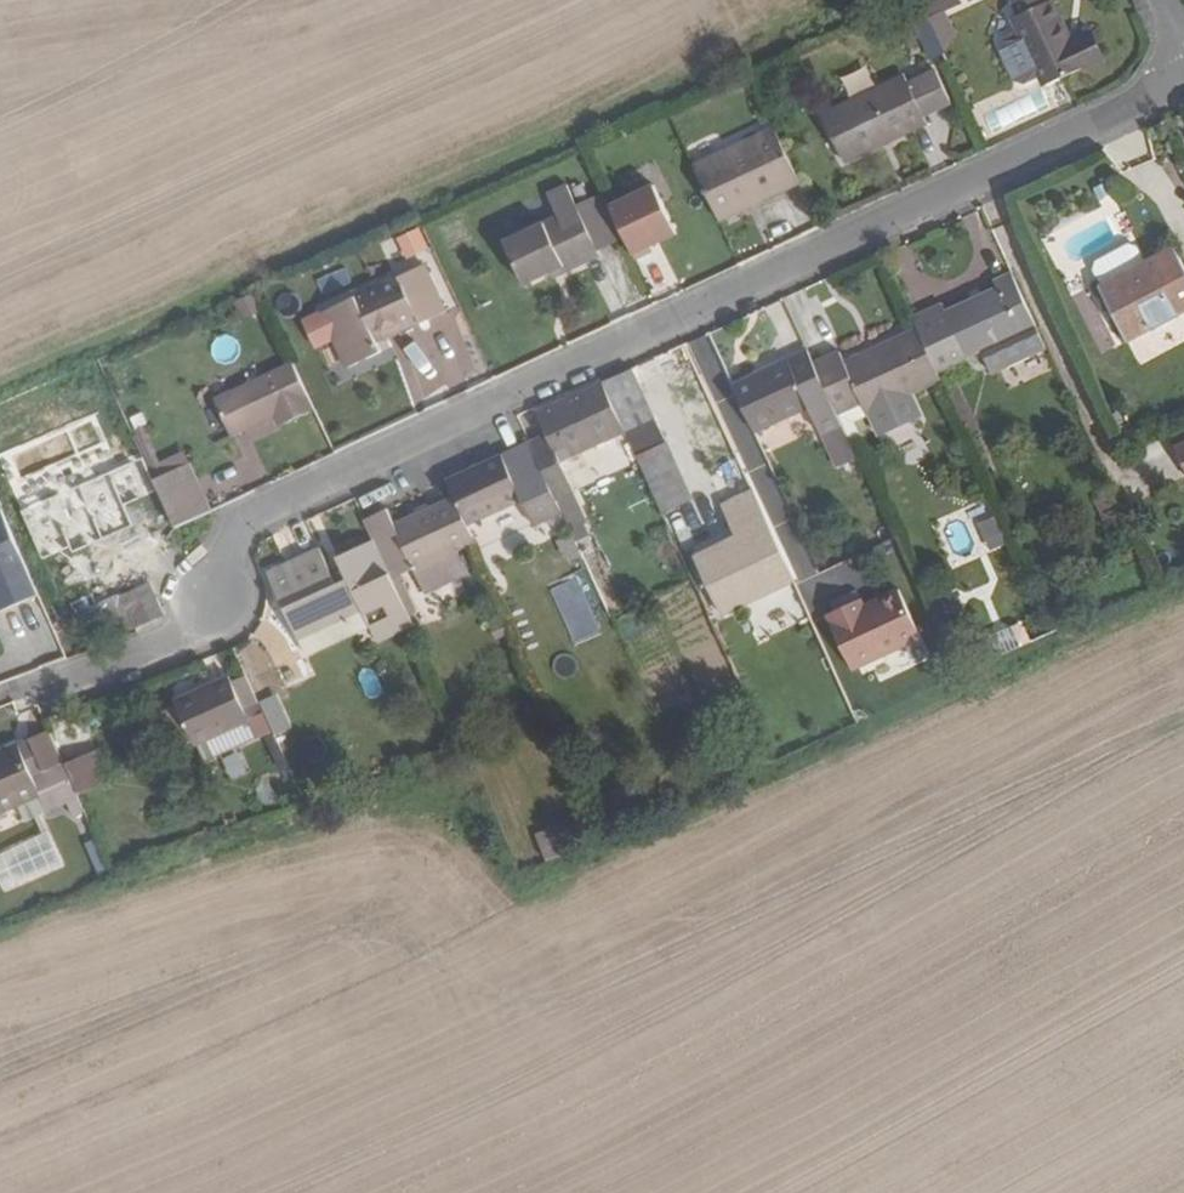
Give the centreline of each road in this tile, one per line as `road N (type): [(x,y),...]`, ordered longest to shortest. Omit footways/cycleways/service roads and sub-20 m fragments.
road 1 (residential): [(0,707),(185,646),(210,602),(224,548),(247,526),(1183,82)]

